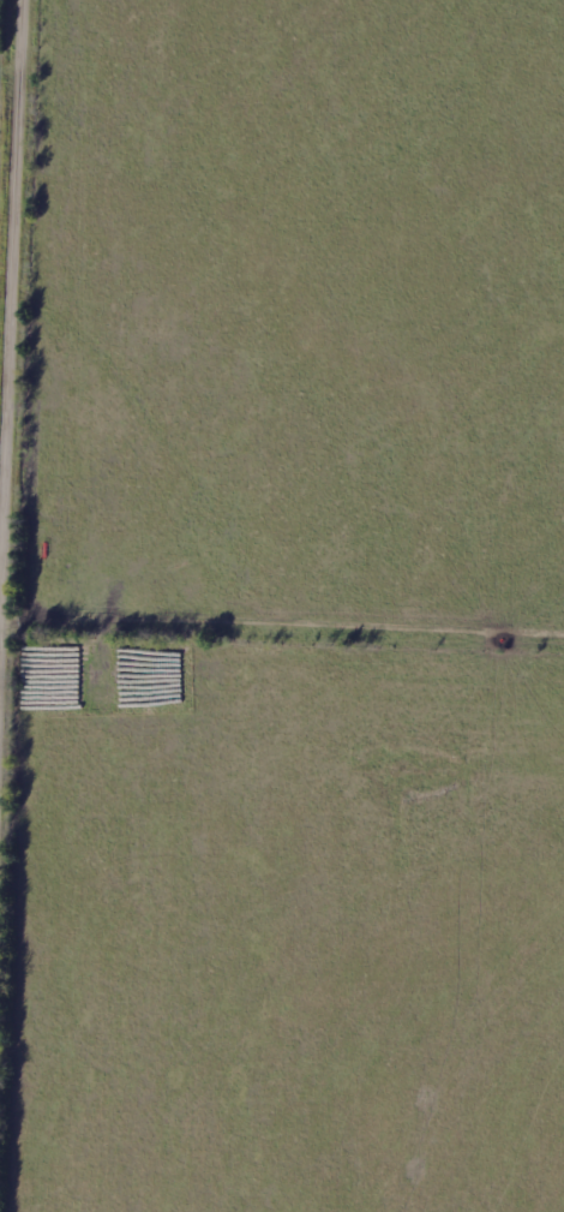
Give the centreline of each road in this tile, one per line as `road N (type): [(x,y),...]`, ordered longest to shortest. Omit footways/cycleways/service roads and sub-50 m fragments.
road 1 (residential): [(0,964),(30,0)]
road 2 (residential): [(563,267),(8,694)]

